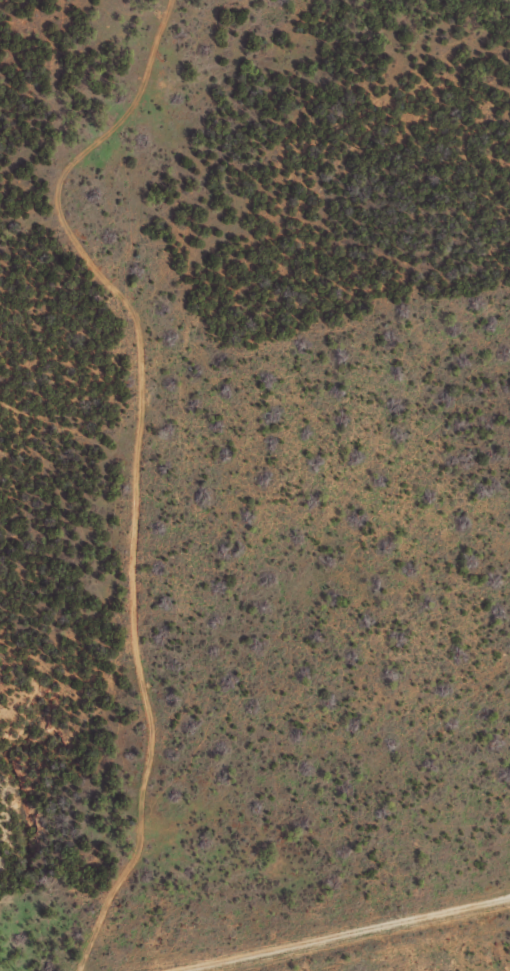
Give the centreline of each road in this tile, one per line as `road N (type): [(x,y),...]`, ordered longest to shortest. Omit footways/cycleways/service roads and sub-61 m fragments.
road 1 (residential): [(72,0),(50,94),(55,195),(140,427),(155,660),(133,858),(80,970)]
road 2 (residential): [(140,427),(185,407),(372,134),(509,12)]
road 3 (residential): [(172,970),(509,903)]

